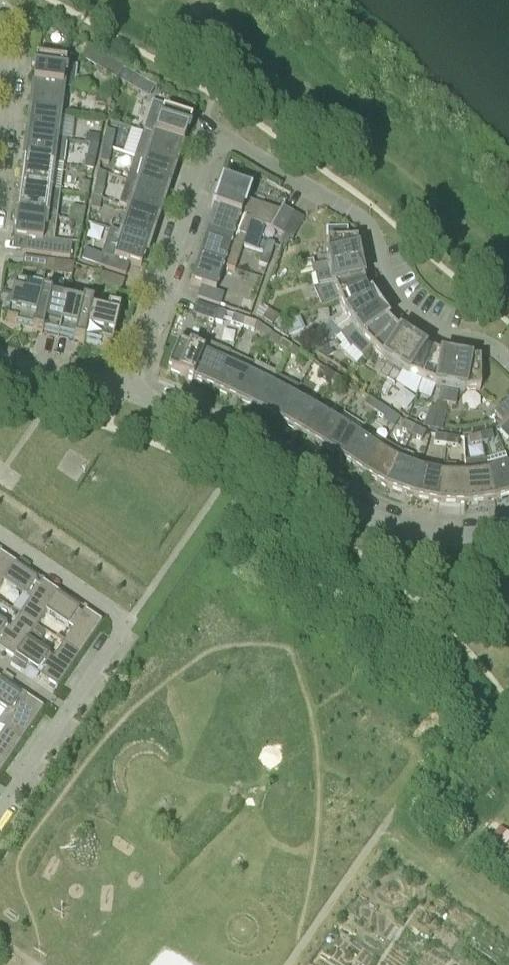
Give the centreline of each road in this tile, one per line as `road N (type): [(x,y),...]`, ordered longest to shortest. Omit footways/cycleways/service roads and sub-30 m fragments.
road 1 (residential): [(508,357),(412,317),(390,292),(359,216),(228,138),(212,146),(132,394)]
road 2 (residential): [(508,530),(450,535),(374,522),(206,424),(132,394)]
road 3 (residential): [(0,816),(122,627),(0,535)]
road 4 (residential): [(132,394),(0,363)]
road 5 (residential): [(0,138),(12,24),(0,8)]

